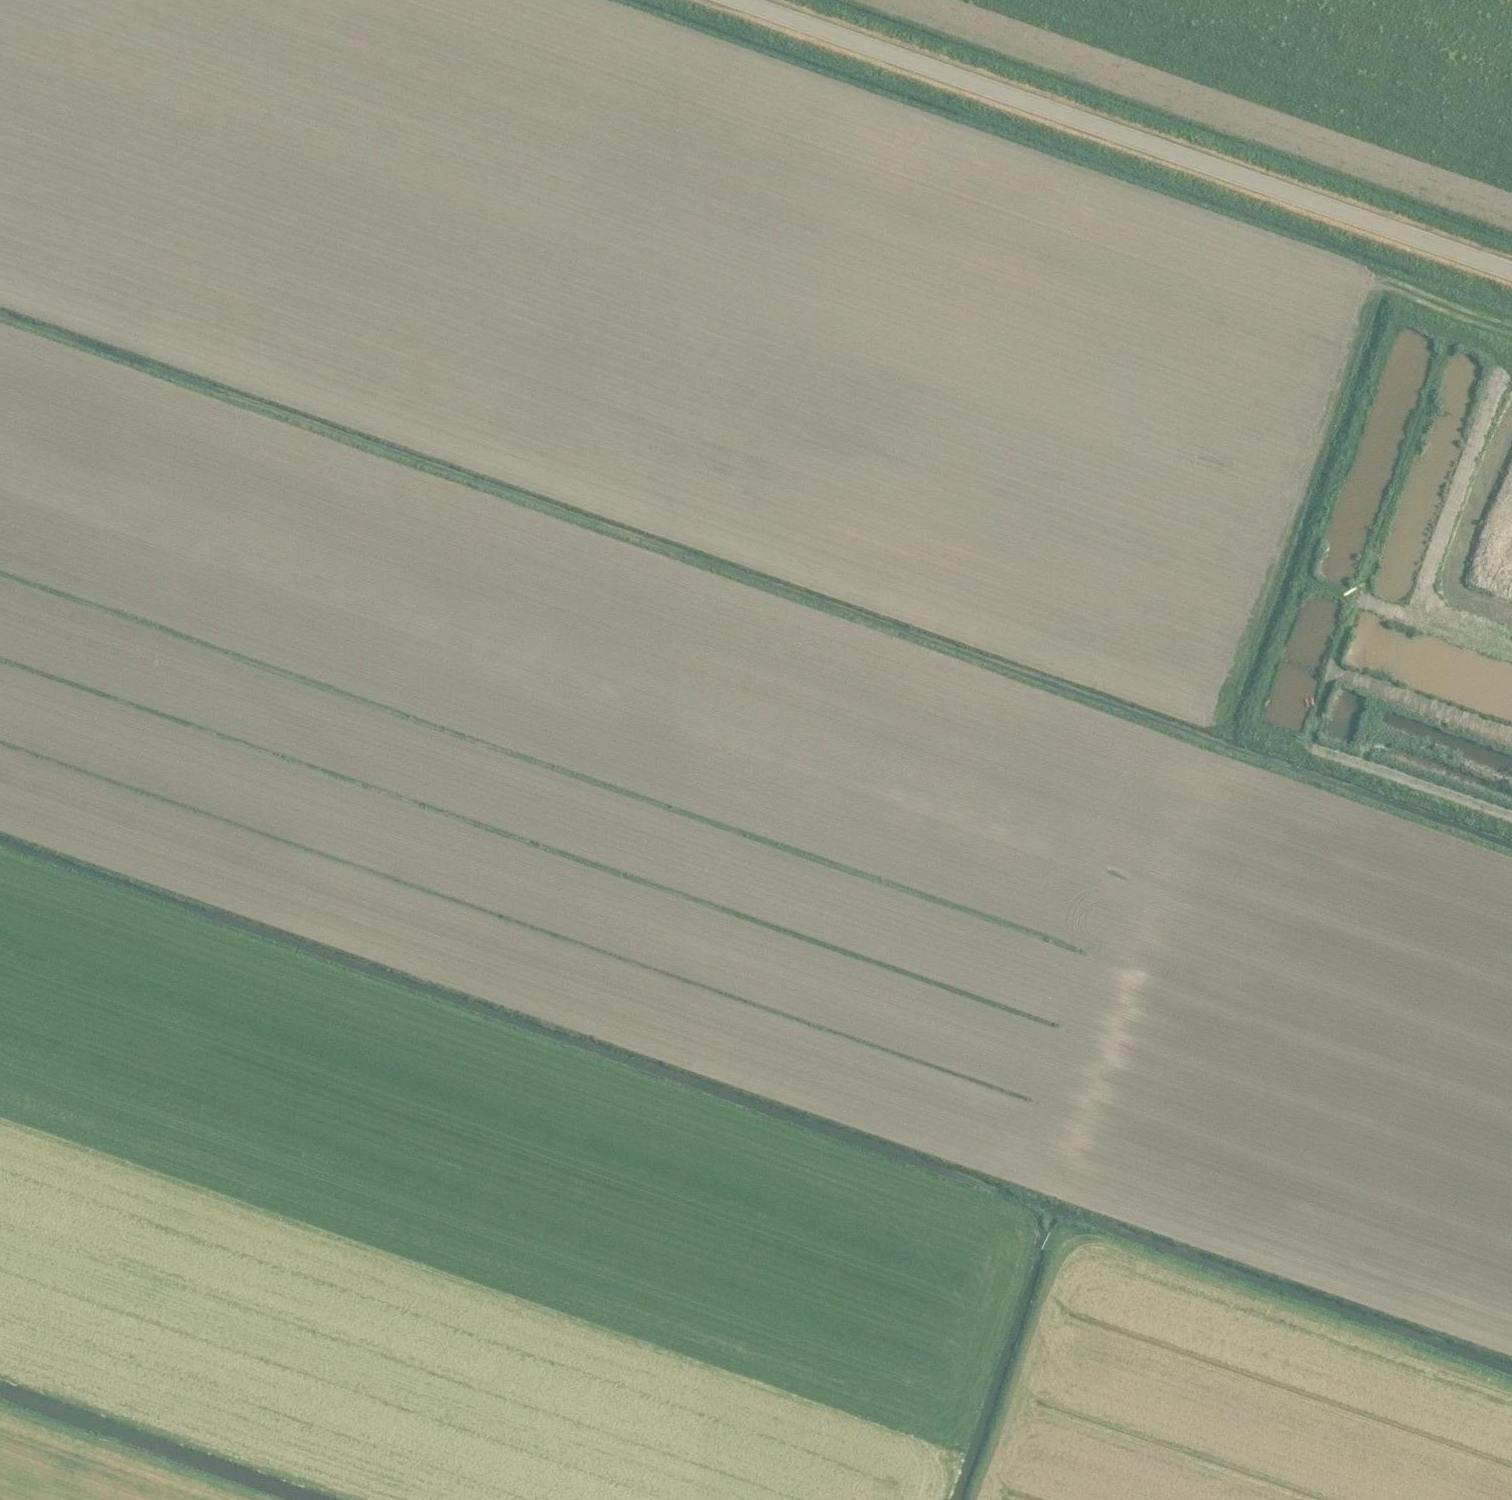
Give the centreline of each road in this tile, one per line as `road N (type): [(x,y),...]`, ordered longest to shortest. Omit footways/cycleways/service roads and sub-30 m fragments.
road 1 (unclassified): [(1511,270),(738,0)]

